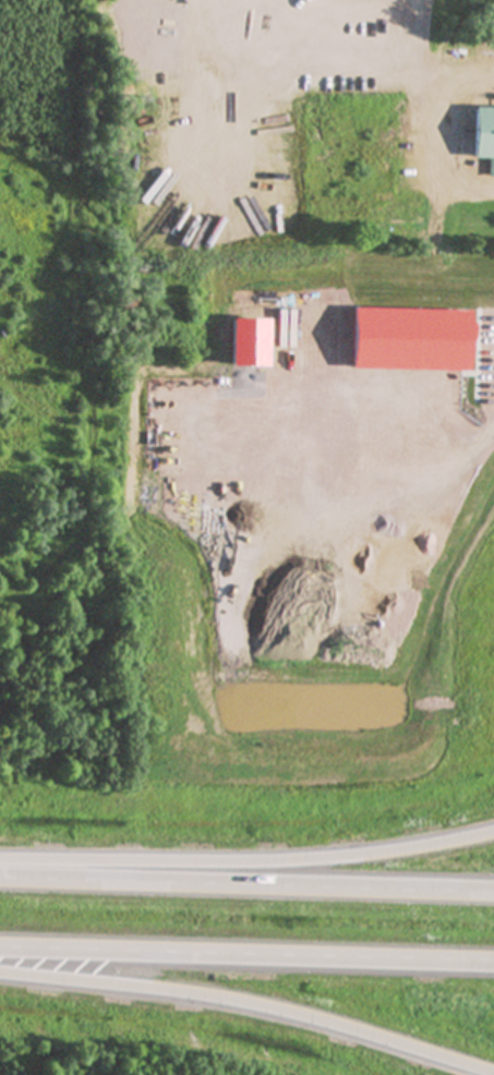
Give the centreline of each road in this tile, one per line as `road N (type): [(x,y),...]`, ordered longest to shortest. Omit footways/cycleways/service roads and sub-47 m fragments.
road 1 (motorway): [(0,971),(280,1006),(493,1074)]
road 2 (motorway): [(493,828),(332,856),(0,857)]
road 3 (motorway): [(493,890),(0,875)]
road 4 (motorway): [(0,945),(493,959)]

